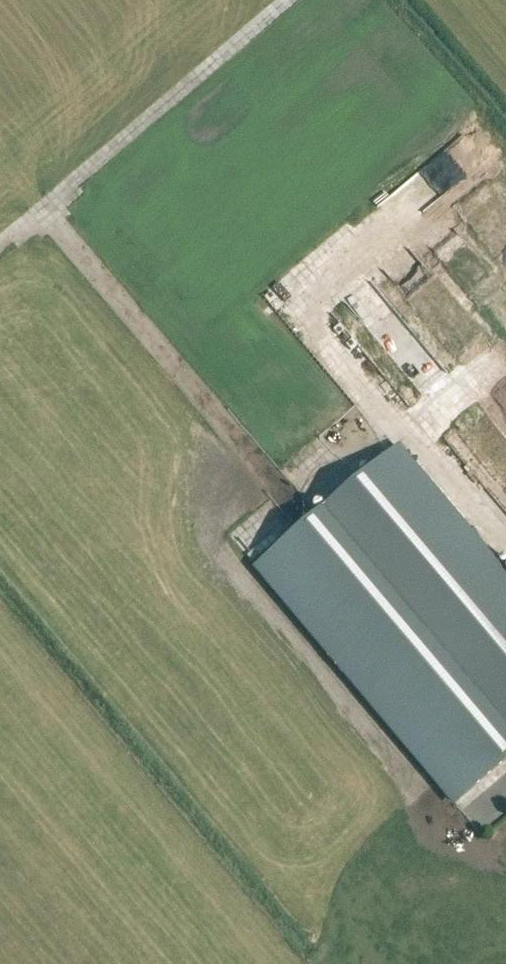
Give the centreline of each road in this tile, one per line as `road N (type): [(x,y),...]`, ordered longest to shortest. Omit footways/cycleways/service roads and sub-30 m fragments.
road 1 (track): [(505,549),(389,416),(310,482),(285,487),(260,471),(45,207)]
road 2 (track): [(290,0),(0,245)]

